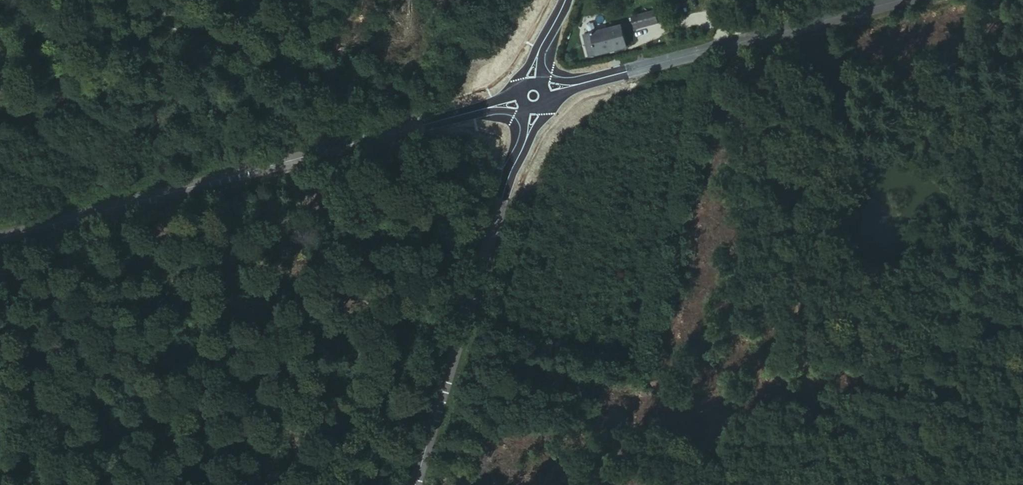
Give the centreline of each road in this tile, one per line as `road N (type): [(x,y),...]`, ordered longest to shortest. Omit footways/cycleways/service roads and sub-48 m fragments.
road 1 (tertiary): [(534,96),(0,233)]
road 2 (track): [(78,0),(264,56),(534,96)]
road 3 (tertiary): [(534,96),(530,132),(413,484)]
road 4 (tertiary): [(908,0),(534,96)]

